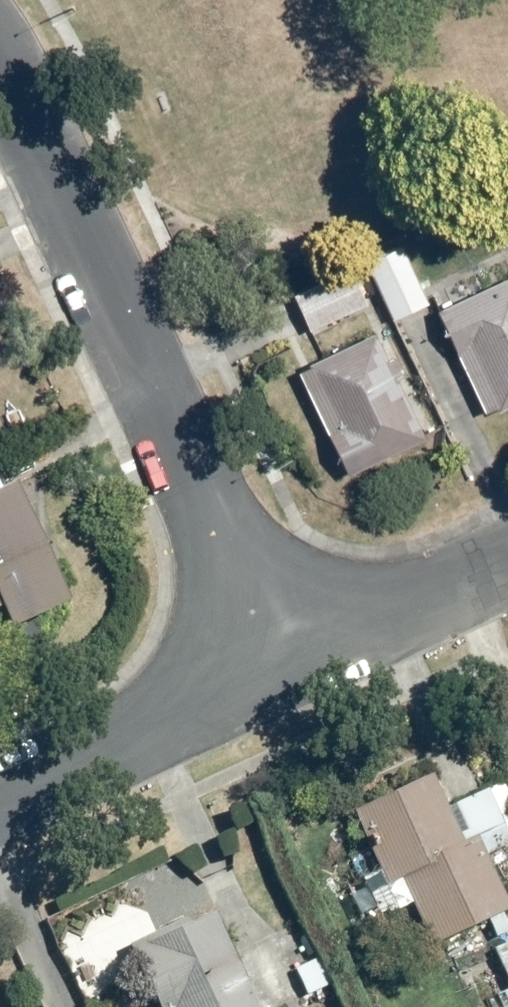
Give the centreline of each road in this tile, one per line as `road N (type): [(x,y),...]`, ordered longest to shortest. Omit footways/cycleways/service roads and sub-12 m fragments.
road 1 (residential): [(0,61),(271,661)]
road 2 (residential): [(271,661),(0,797)]
road 3 (residential): [(507,562),(271,661)]

